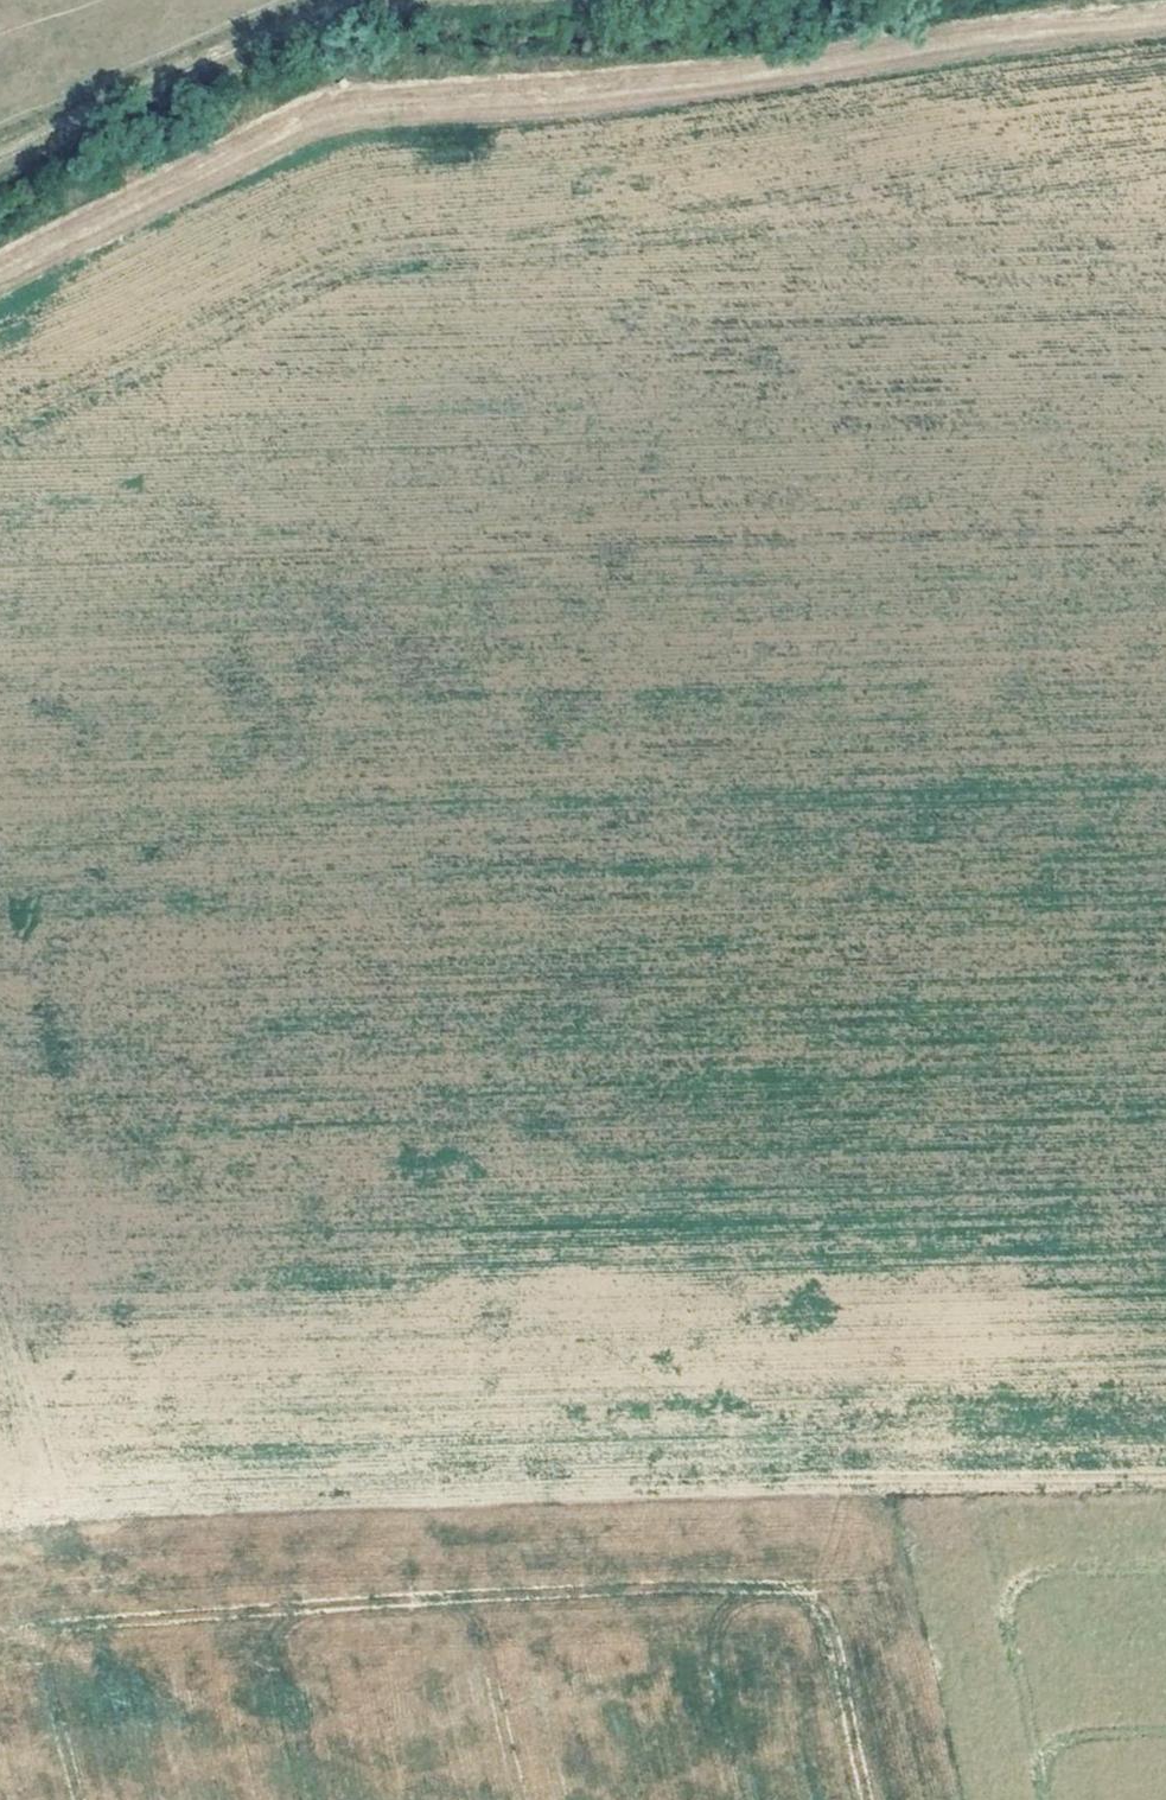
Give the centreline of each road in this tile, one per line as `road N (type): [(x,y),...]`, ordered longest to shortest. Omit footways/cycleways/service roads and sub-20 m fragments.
road 1 (track): [(451,0),(374,6),(0,172)]

